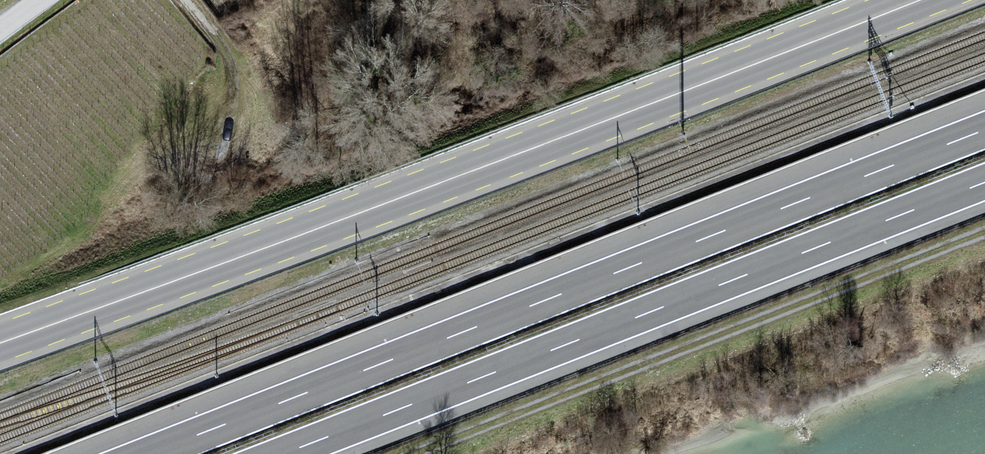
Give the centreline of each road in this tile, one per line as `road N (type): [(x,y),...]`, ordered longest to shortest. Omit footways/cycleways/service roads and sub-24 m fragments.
road 1 (primary): [(919,0),(0,343)]
road 2 (motorway): [(984,129),(146,453)]
road 3 (motorway): [(286,453),(984,183)]
road 4 (track): [(413,453),(984,232)]

